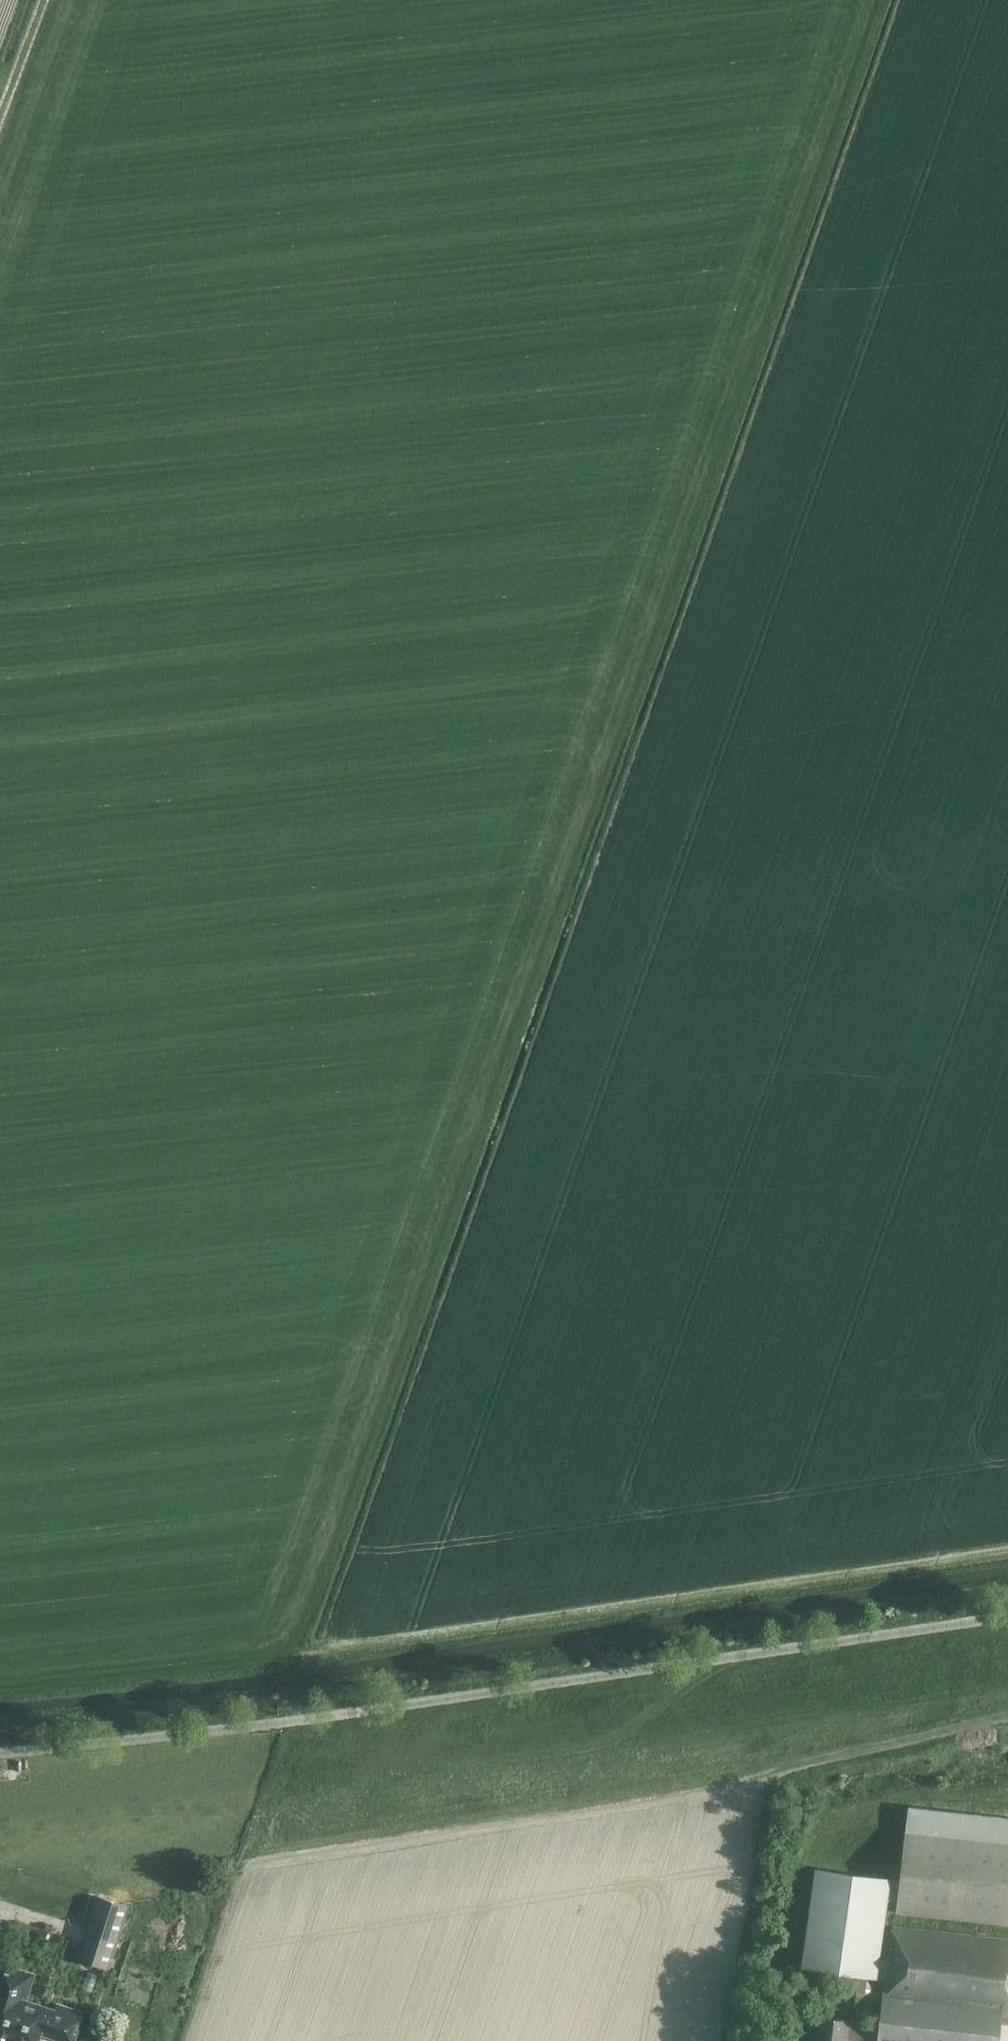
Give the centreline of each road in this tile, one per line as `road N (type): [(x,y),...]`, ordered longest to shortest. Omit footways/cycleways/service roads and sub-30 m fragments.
road 1 (unclassified): [(0,1754),(265,1725),(1007,1617)]
road 2 (track): [(0,124),(44,0)]

